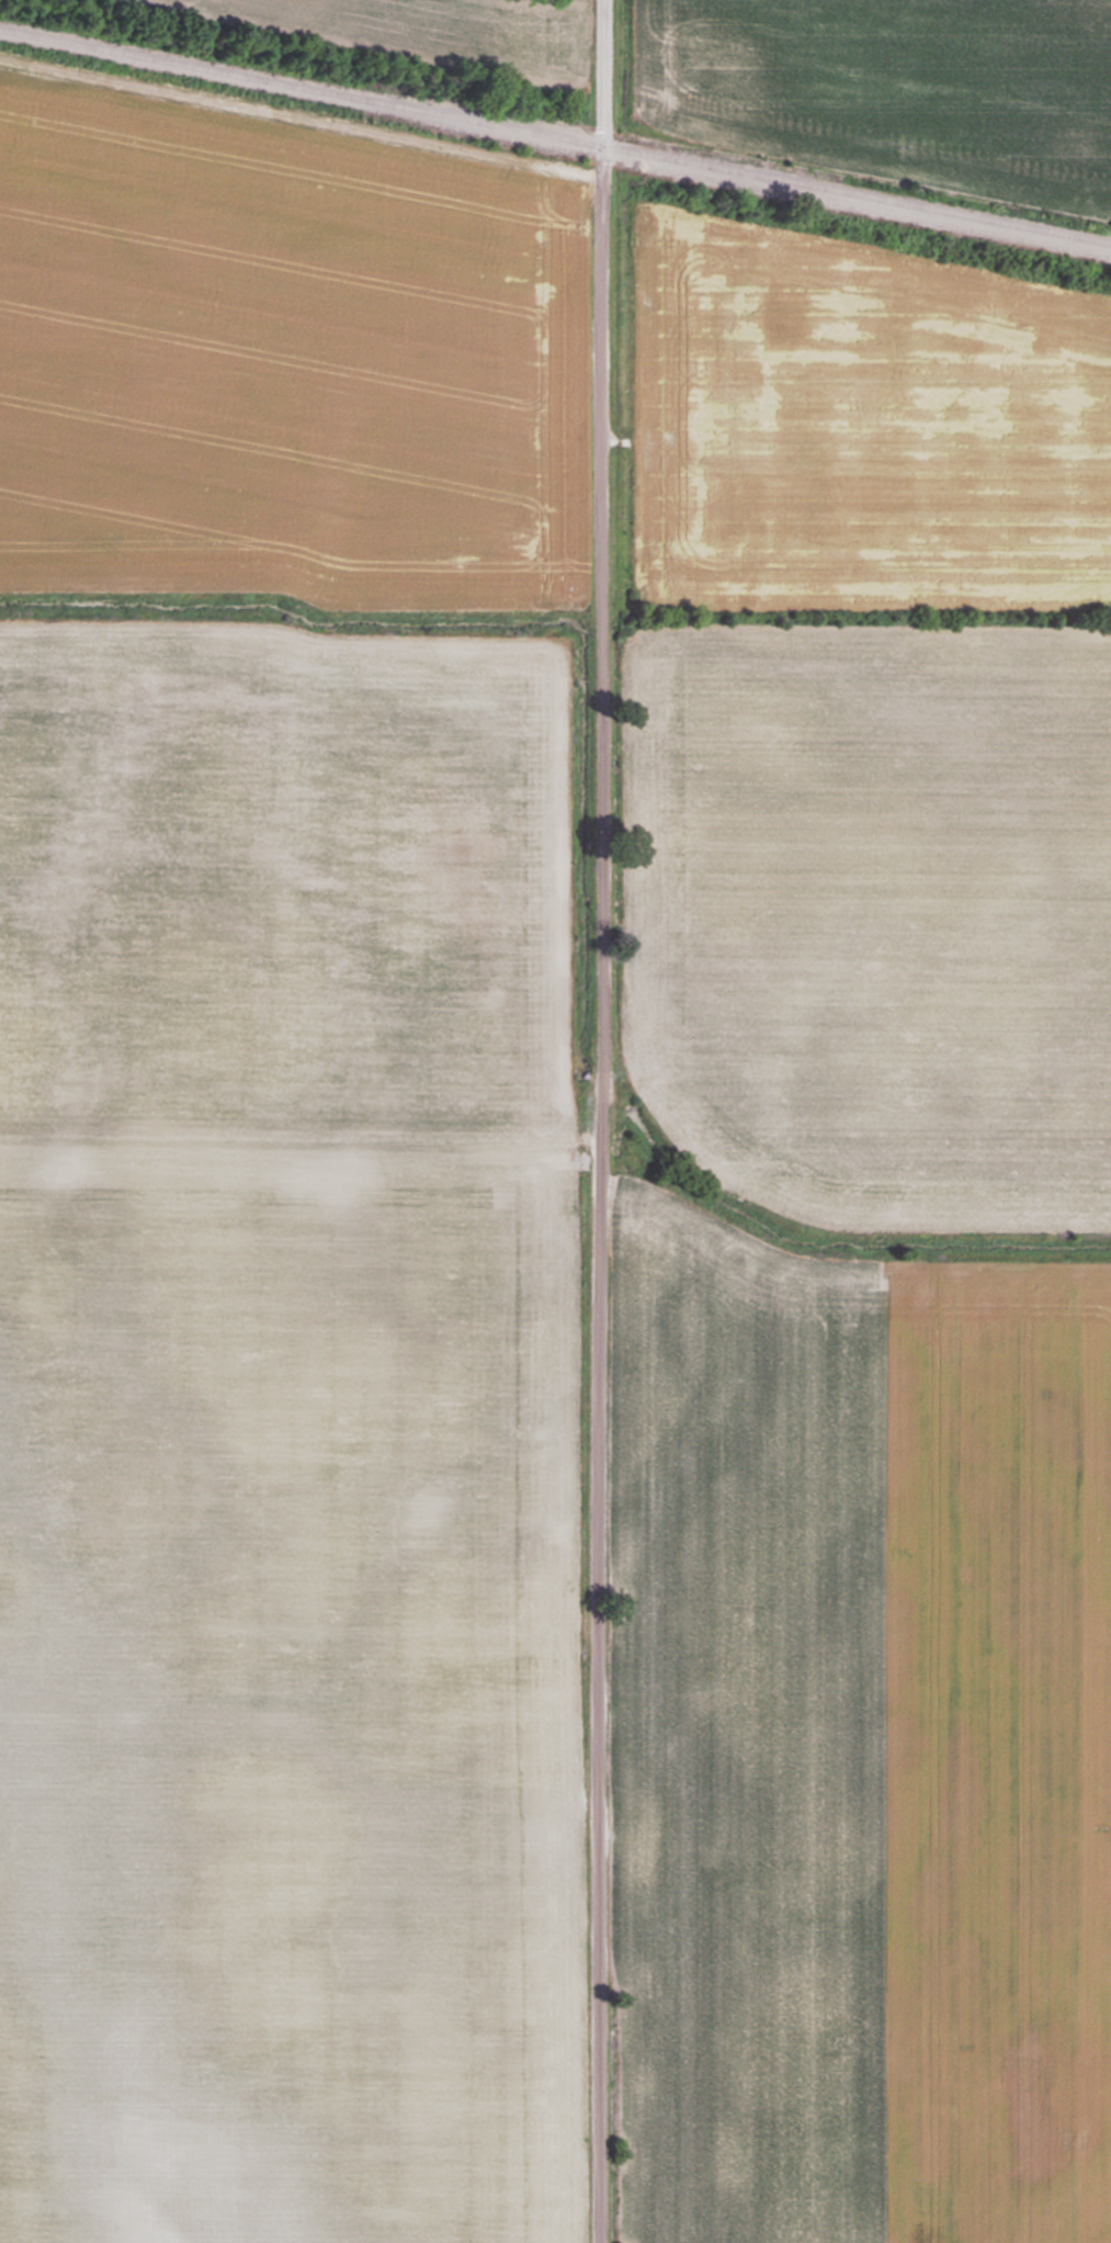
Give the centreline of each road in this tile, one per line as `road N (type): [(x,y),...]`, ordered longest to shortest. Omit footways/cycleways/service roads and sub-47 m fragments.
road 1 (residential): [(605,2242),(599,1090),(605,0)]

